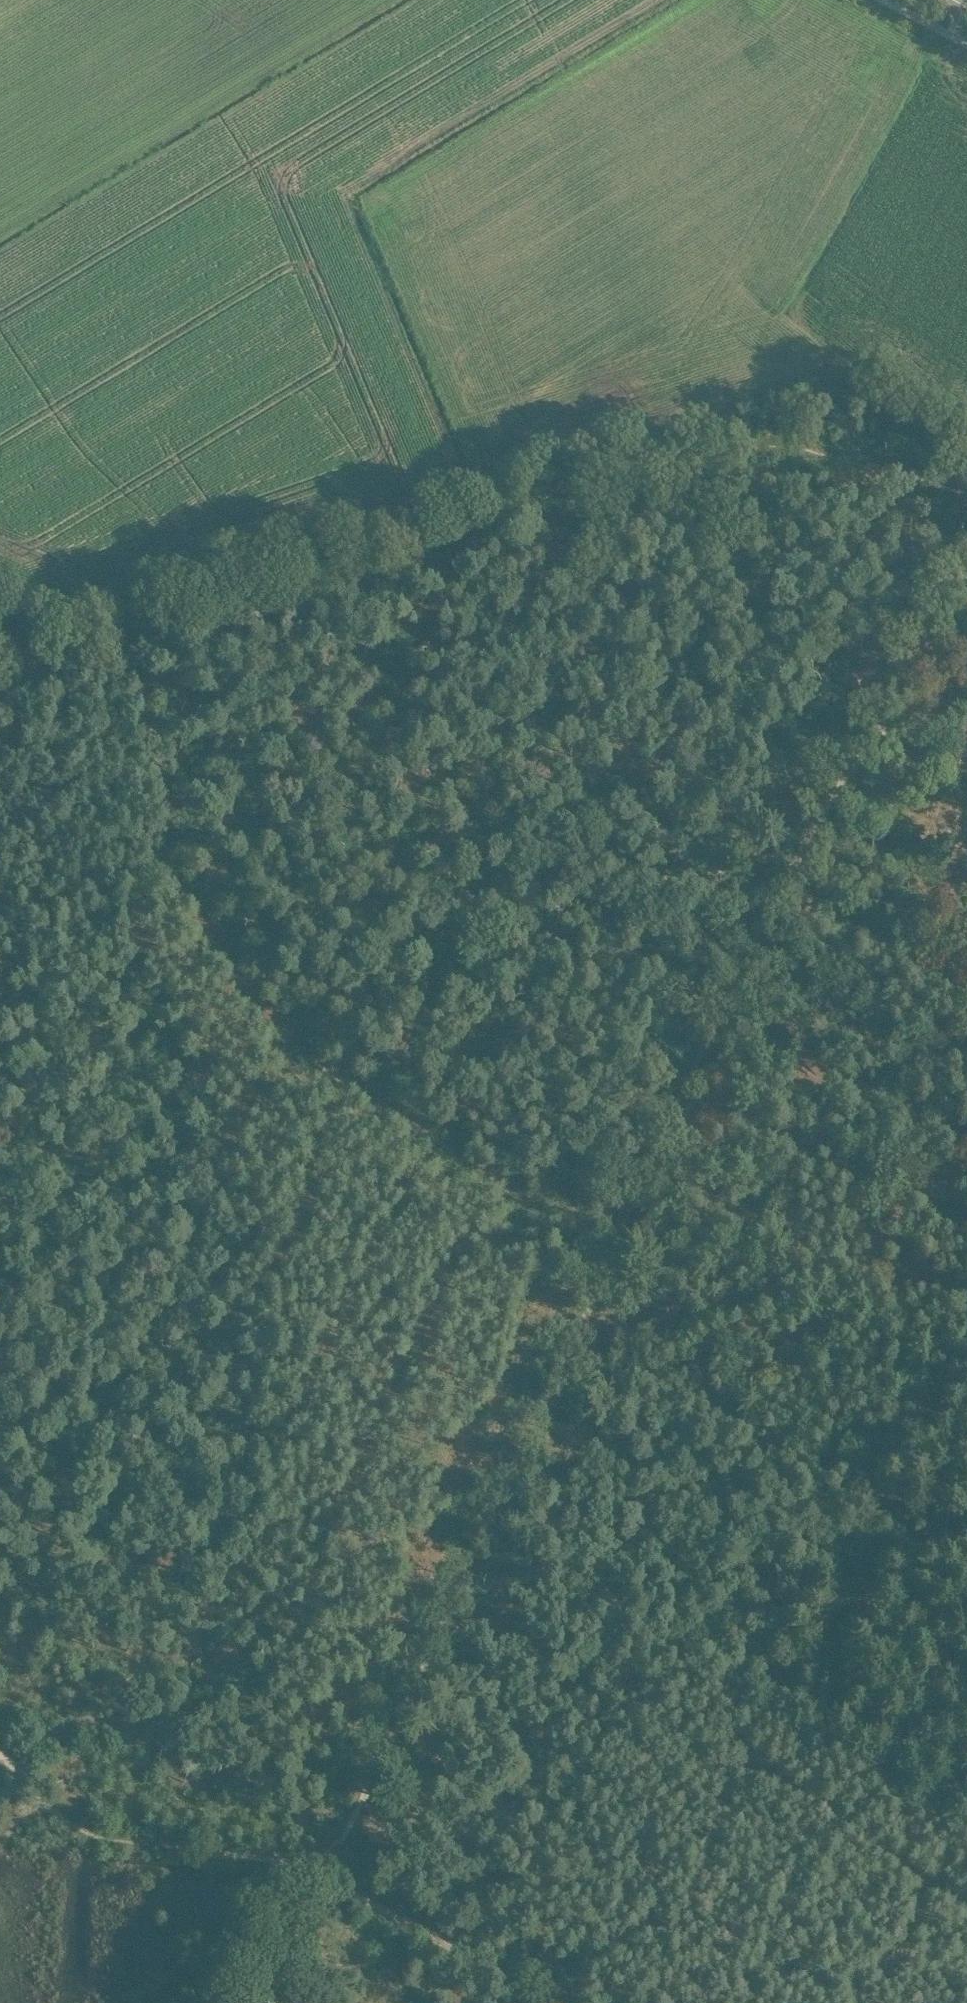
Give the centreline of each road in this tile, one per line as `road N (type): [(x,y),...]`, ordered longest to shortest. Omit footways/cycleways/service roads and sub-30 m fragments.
road 1 (track): [(308,1849),(236,2002)]

